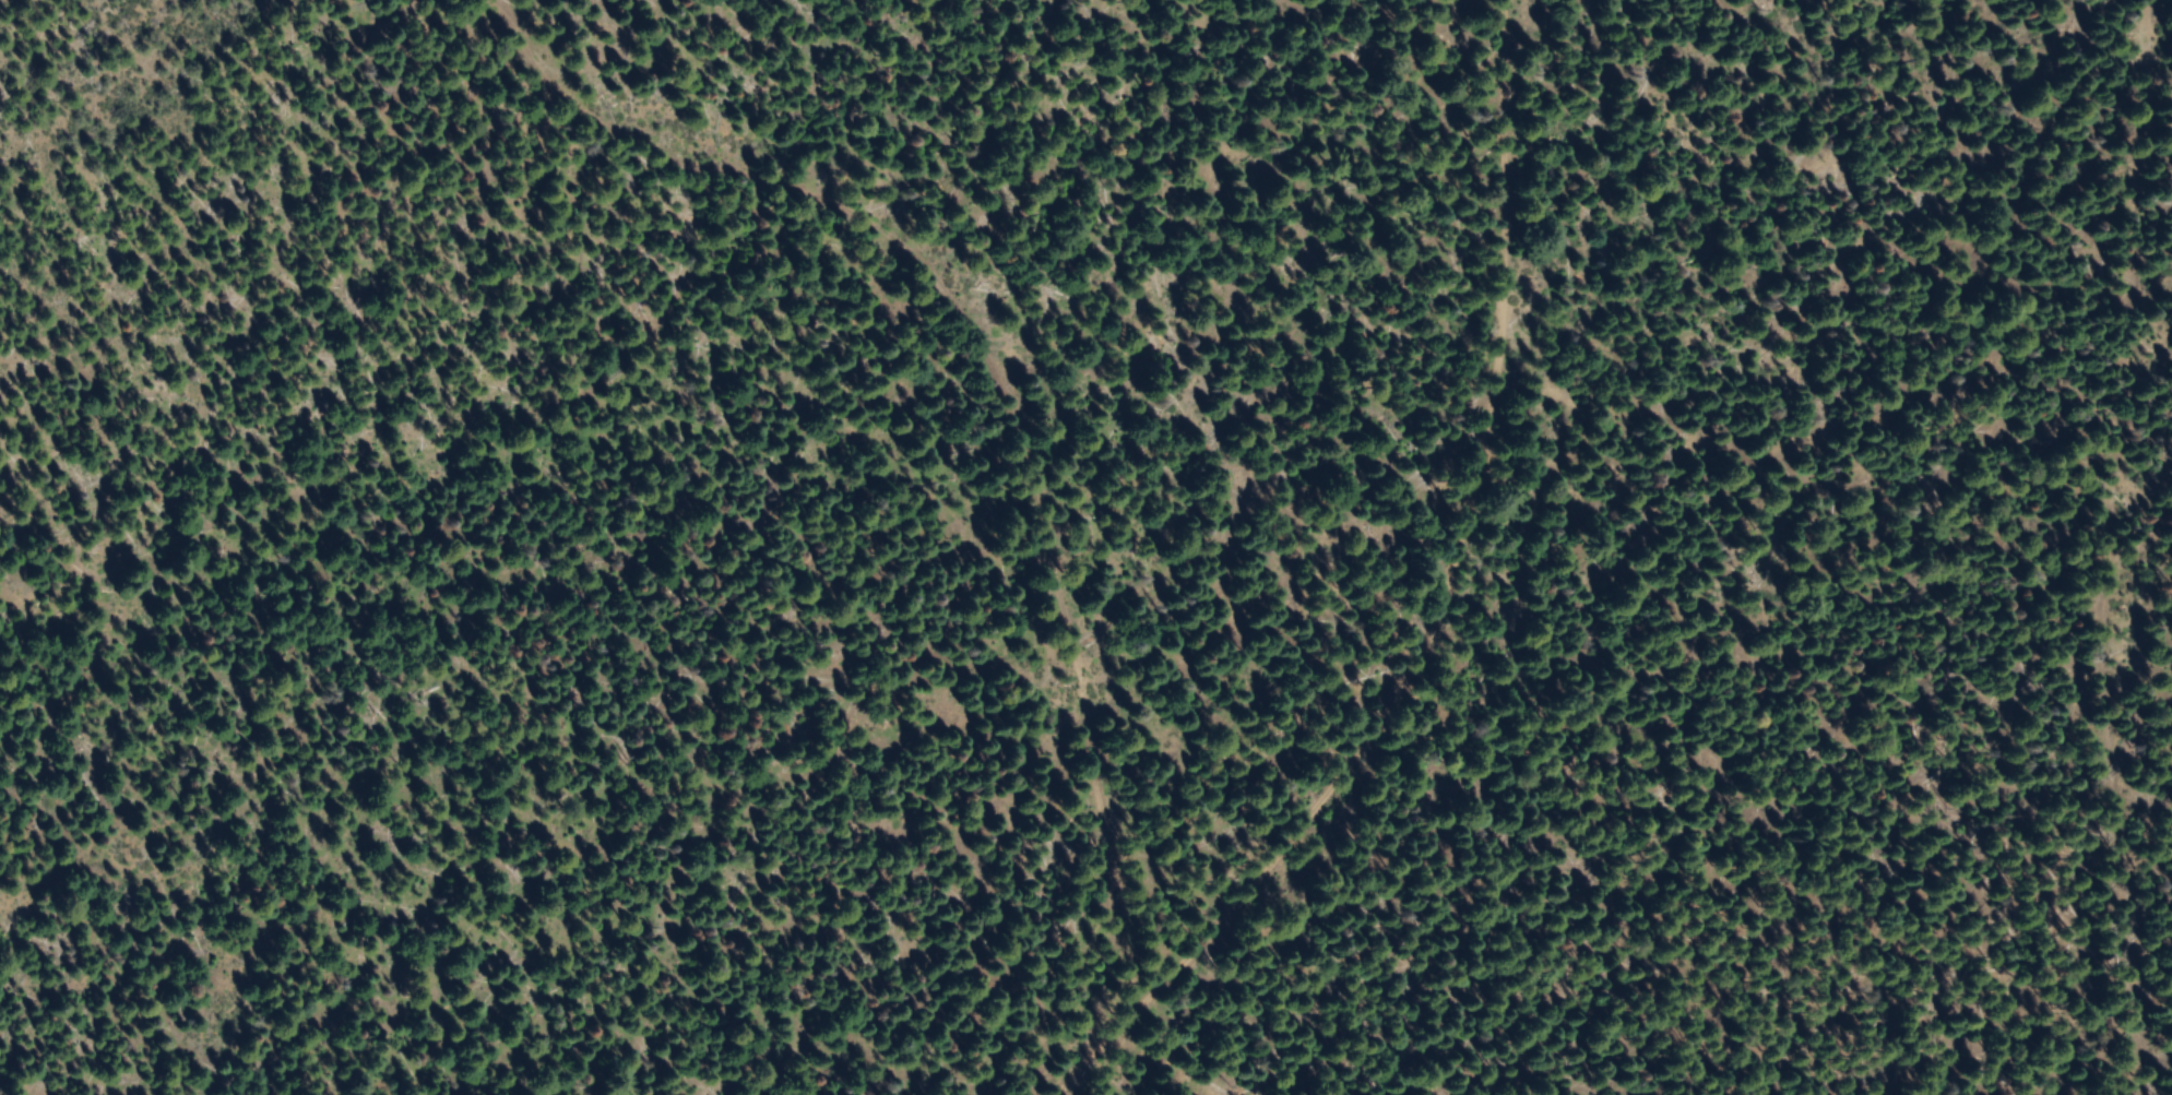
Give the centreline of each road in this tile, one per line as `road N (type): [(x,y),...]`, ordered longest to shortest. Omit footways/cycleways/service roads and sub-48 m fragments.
road 1 (track): [(1471,0),(1489,283),(1485,755),(1449,867),(1427,983),(1354,1094)]

